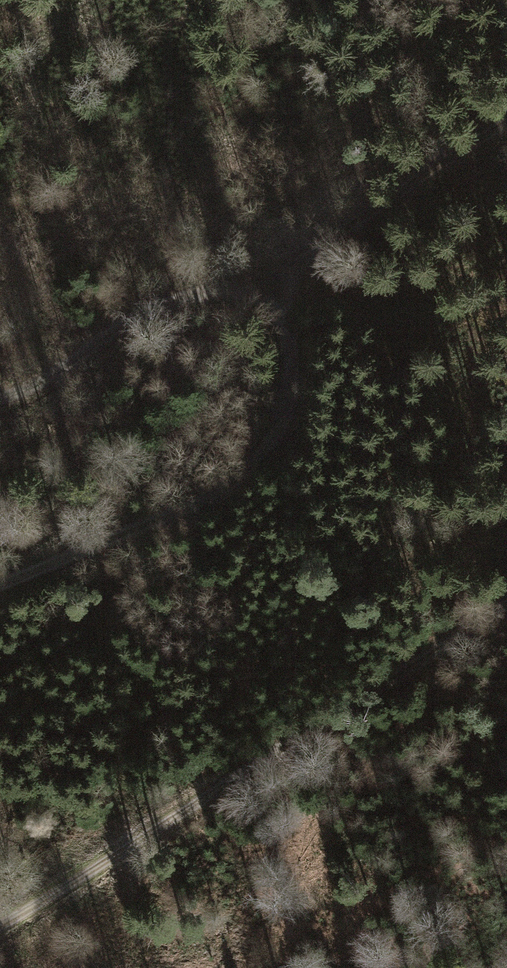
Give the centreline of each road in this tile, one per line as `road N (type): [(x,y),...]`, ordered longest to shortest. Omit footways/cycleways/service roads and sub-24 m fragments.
road 1 (track): [(506,610),(0,924)]
road 2 (track): [(0,588),(216,497),(274,439),(287,383),(283,328),(256,288)]
road 3 (track): [(506,129),(256,288)]
road 4 (track): [(256,288),(197,292),(123,319),(46,381),(0,398)]

